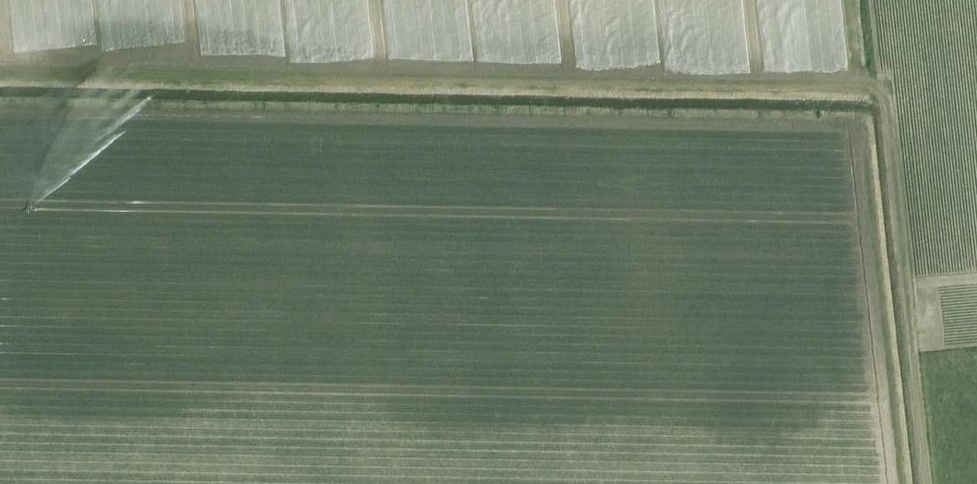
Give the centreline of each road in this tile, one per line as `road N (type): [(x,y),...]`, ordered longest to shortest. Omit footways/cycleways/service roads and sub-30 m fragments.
road 1 (track): [(928,483),(885,93),(859,83),(0,72)]

